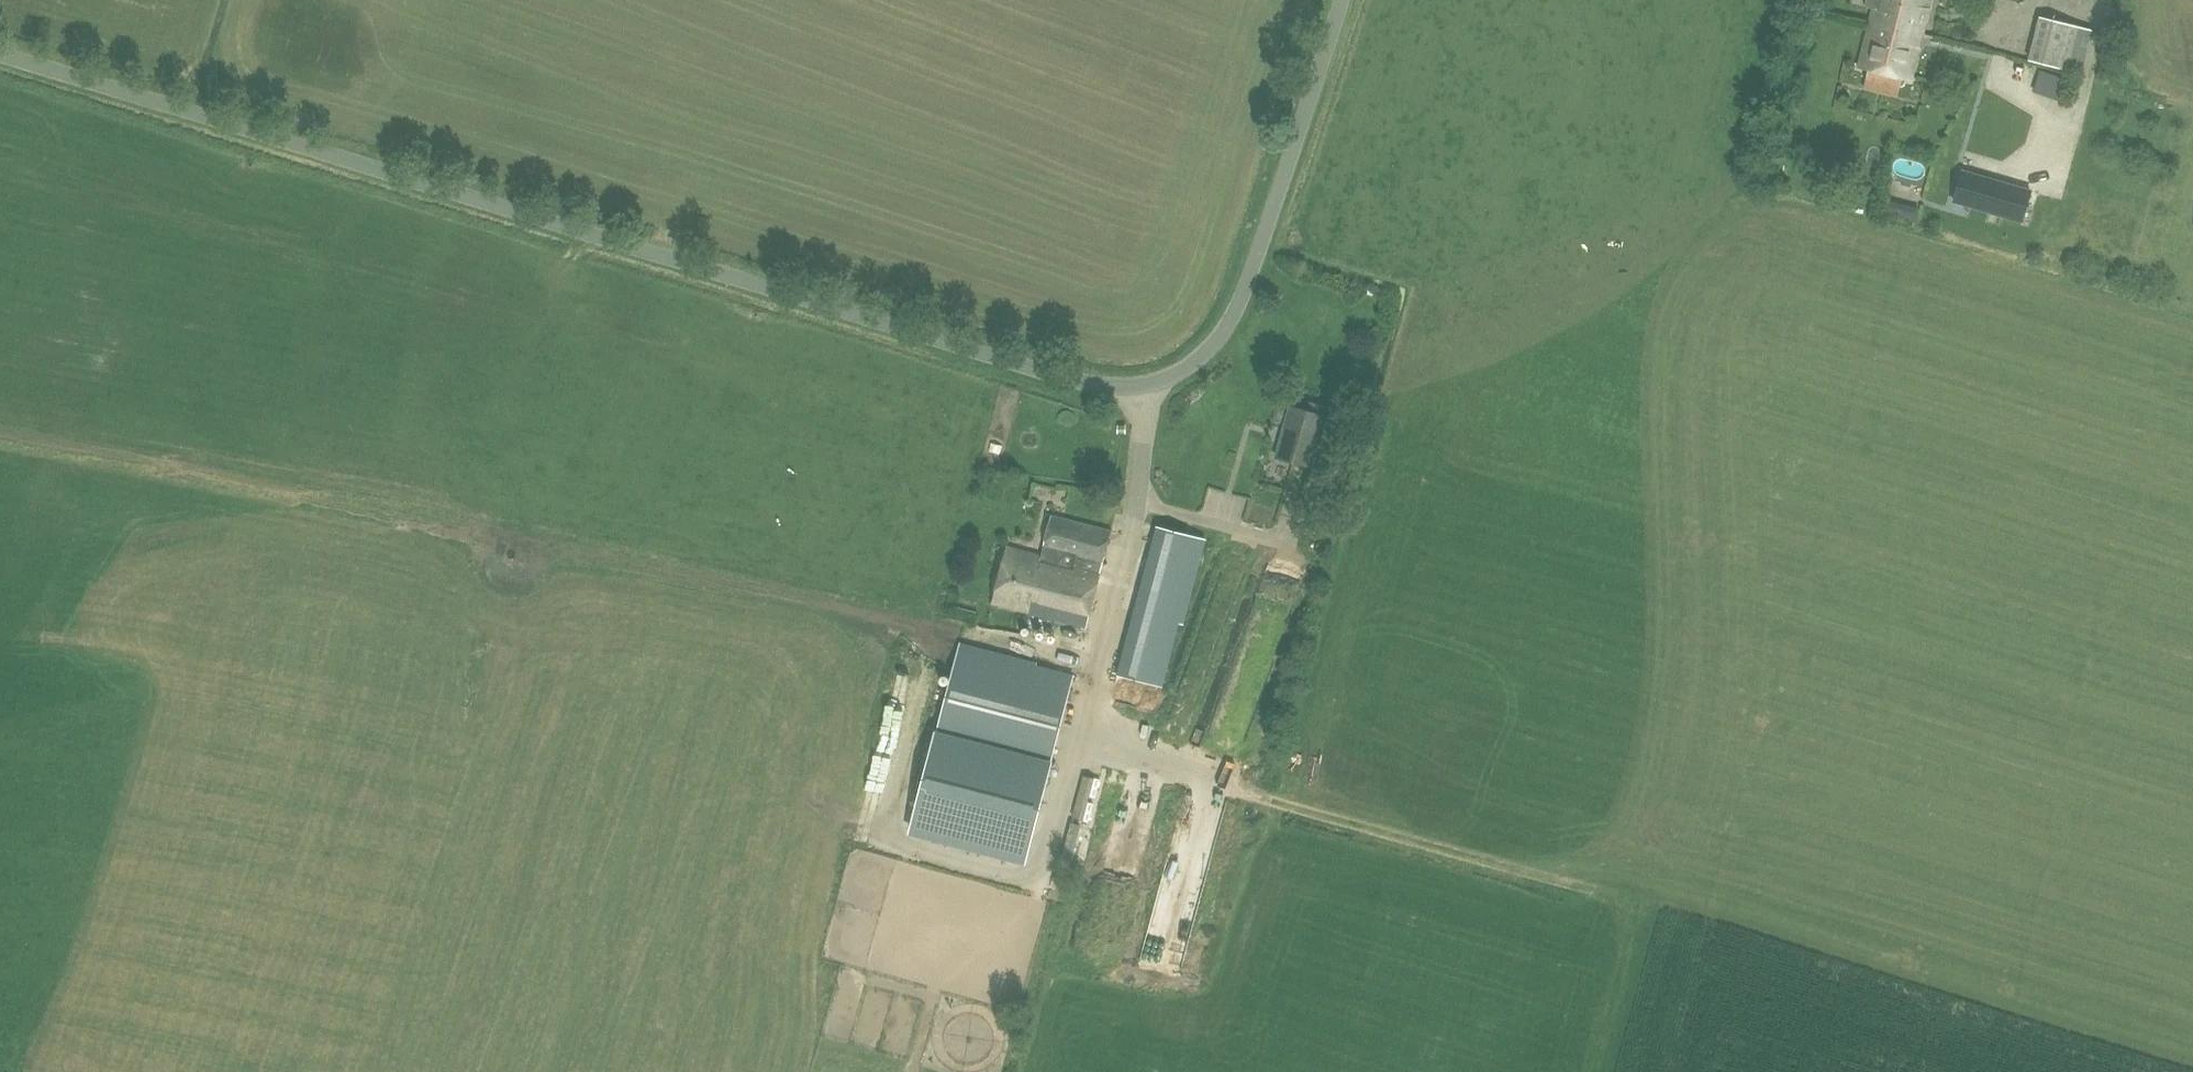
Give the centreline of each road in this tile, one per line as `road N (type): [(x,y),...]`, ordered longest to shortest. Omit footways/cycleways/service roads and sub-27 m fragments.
road 1 (unclassified): [(1345,0),(1224,339),(1174,380),(1114,390),(0,56)]

